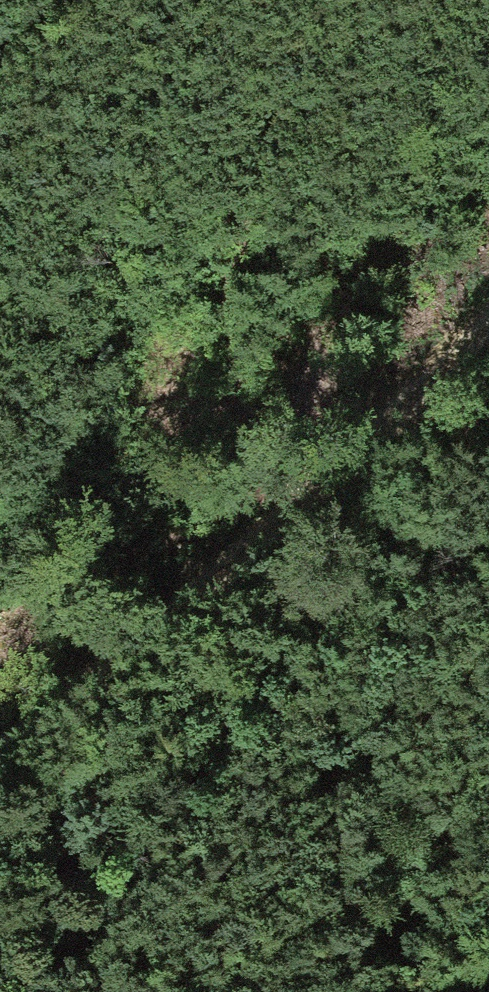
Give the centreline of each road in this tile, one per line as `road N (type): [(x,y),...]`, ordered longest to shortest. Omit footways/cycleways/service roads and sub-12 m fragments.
road 1 (track): [(8,991),(192,817),(400,531),(488,378)]
road 2 (track): [(488,310),(328,465),(0,707)]

